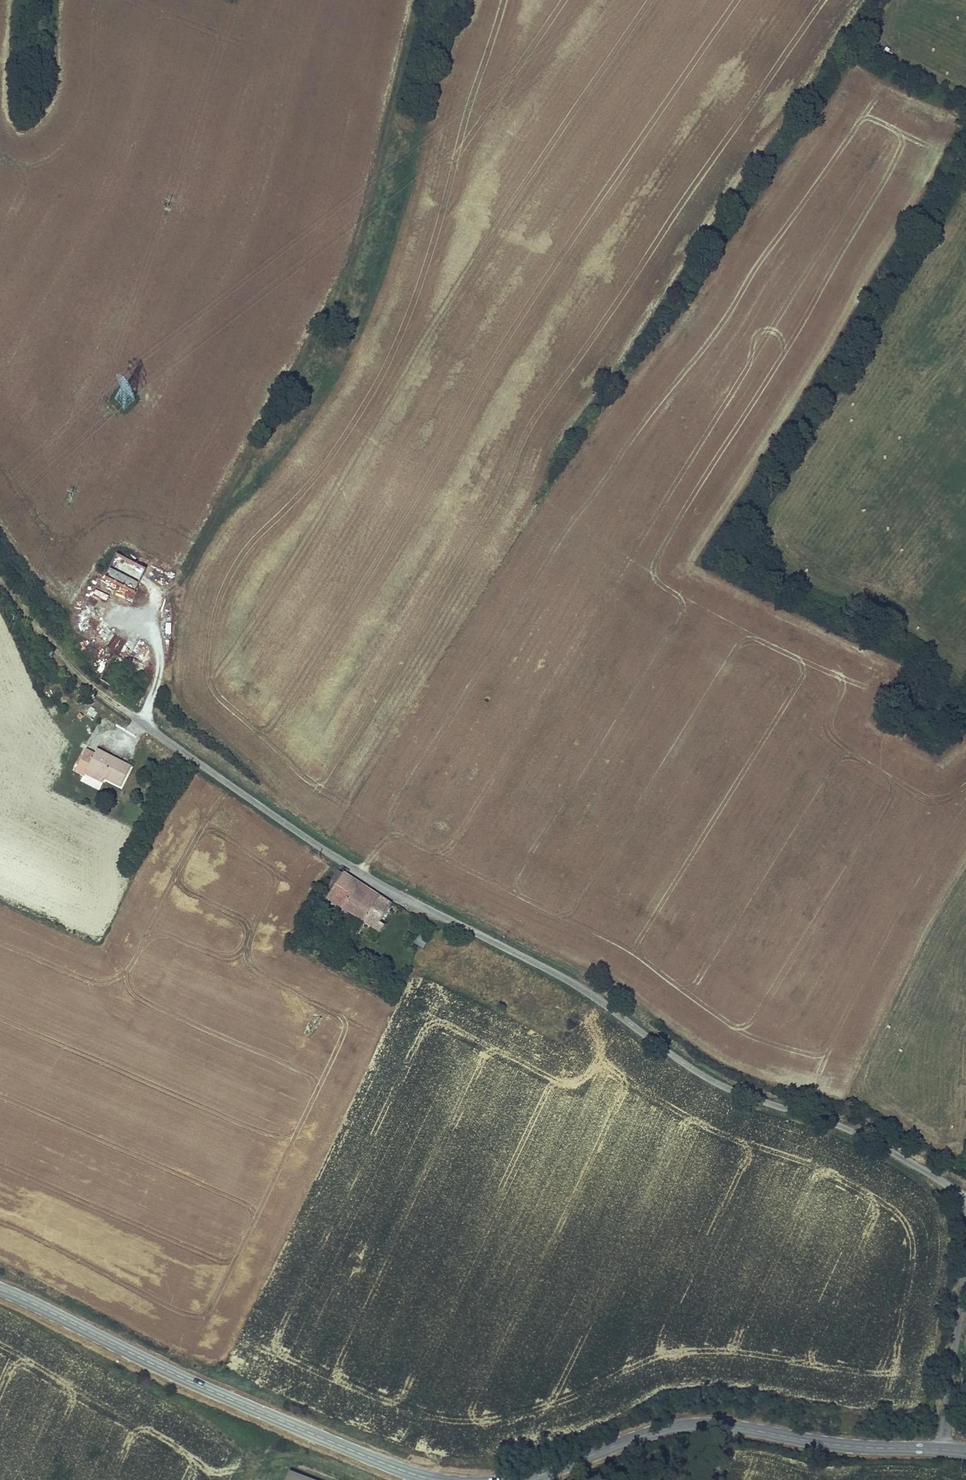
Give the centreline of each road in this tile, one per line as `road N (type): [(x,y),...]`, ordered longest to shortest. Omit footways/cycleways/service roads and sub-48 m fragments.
road 1 (unclassified): [(965,1205),(891,1151),(723,1085),(557,974),(376,884),(87,683)]
road 2 (track): [(143,722),(161,664),(161,601),(180,579),(353,245),(418,0)]
road 3 (tertiary): [(0,1290),(278,1420),(432,1479)]
road 4 (tertiary): [(521,1479),(660,1430),(700,1425),(845,1447),(943,1449)]
road 5 (unclassified): [(943,1449),(965,1294)]
road 6 (track): [(87,683),(0,577)]

